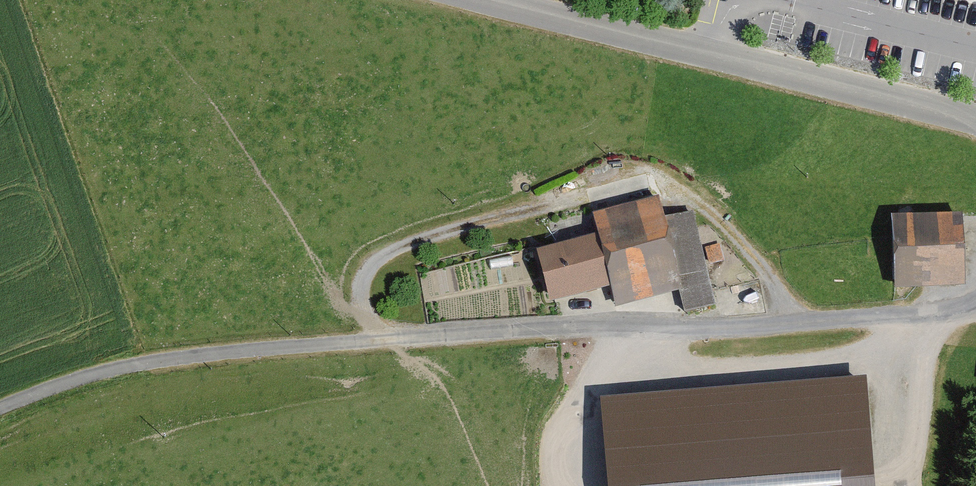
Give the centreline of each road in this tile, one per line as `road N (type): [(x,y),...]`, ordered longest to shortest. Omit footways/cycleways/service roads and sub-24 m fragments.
road 1 (track): [(975,302),(704,330),(381,339),(177,359),(88,378),(0,410)]
road 2 (track): [(381,339),(363,291),(391,252),(629,187),(662,187),(701,205),(742,242),(805,322)]
road 3 (unclassified): [(975,121),(491,0)]
road 4 (track): [(914,314),(915,485)]

